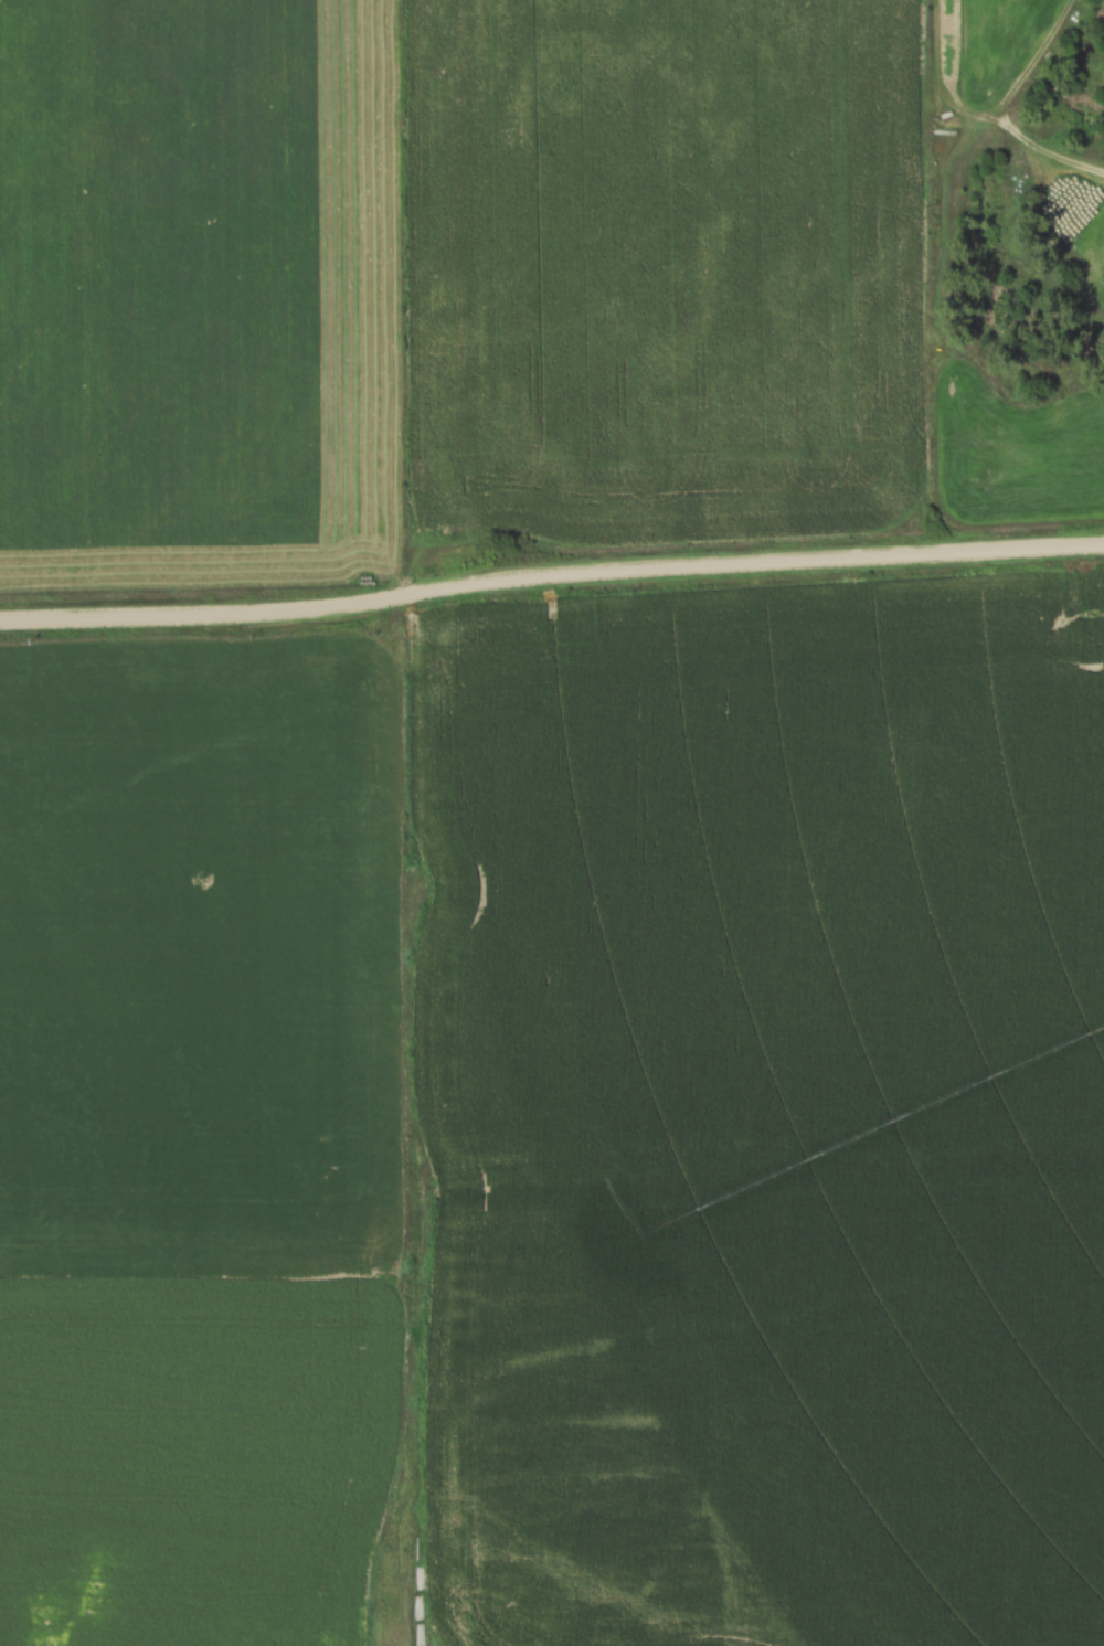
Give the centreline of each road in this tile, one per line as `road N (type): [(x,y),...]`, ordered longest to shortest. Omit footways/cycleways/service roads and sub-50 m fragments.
road 1 (tertiary): [(449,591),(1103,550)]
road 2 (tertiary): [(0,623),(309,613),(449,591)]

